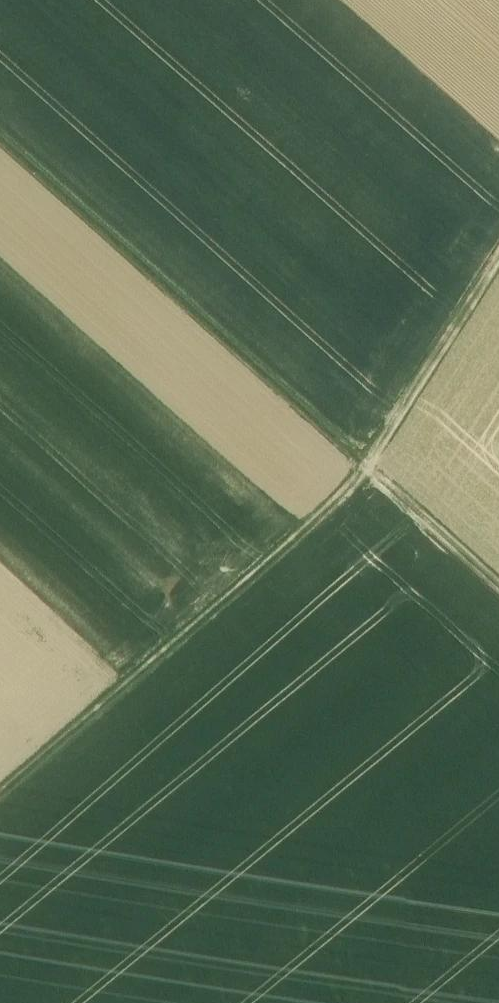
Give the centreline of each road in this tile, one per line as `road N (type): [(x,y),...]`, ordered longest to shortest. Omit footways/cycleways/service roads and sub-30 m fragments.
road 1 (track): [(365,470),(0,798)]
road 2 (track): [(365,470),(0,143)]
road 3 (track): [(498,259),(365,470),(498,590)]

